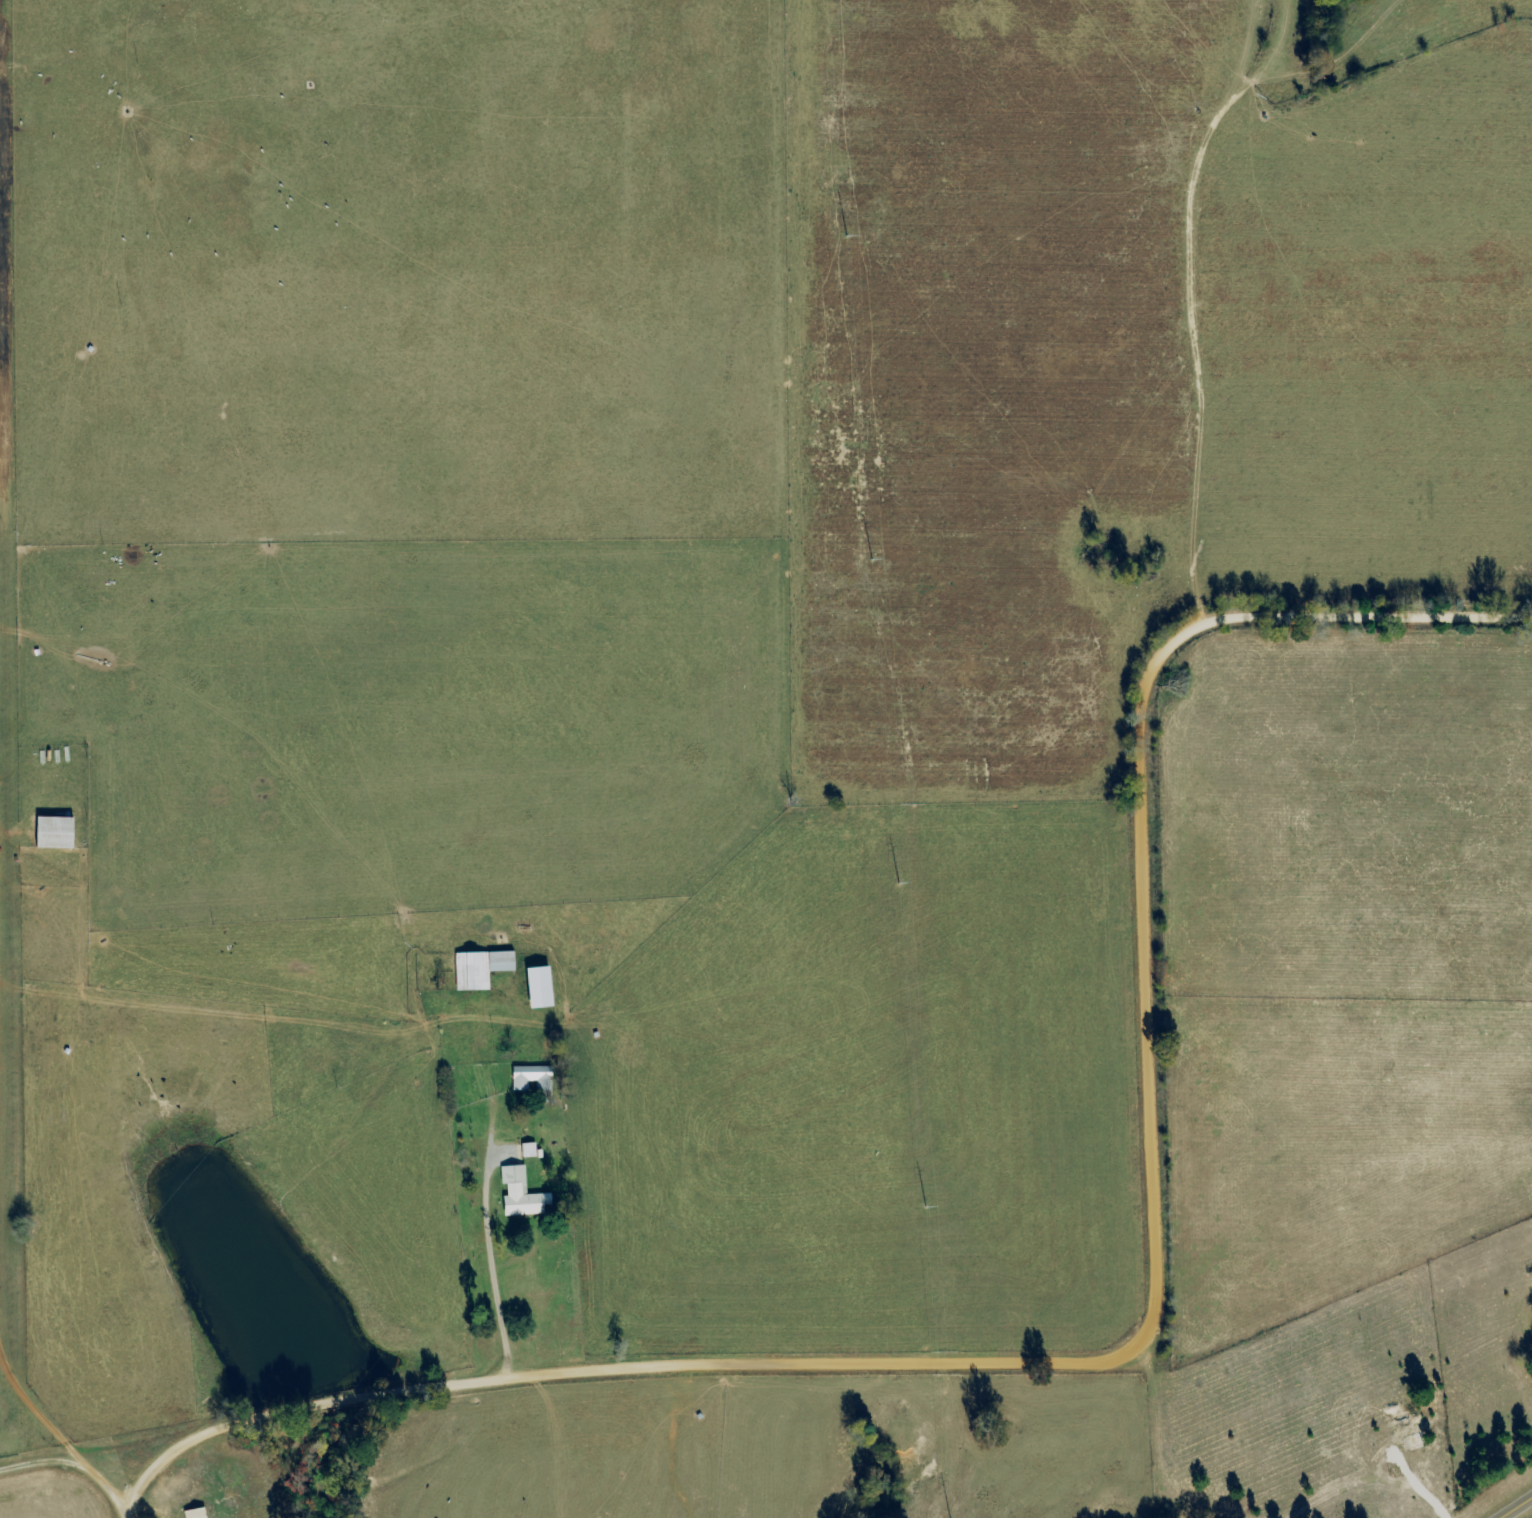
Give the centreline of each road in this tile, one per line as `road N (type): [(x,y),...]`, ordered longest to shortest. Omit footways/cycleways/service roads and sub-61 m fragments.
road 1 (residential): [(119,1509),(178,1443),(246,1417),(598,1366),(1104,1362),(1136,1343),(1149,1321),(1133,721),(1147,663),(1181,630),(1243,616),(1531,620)]

